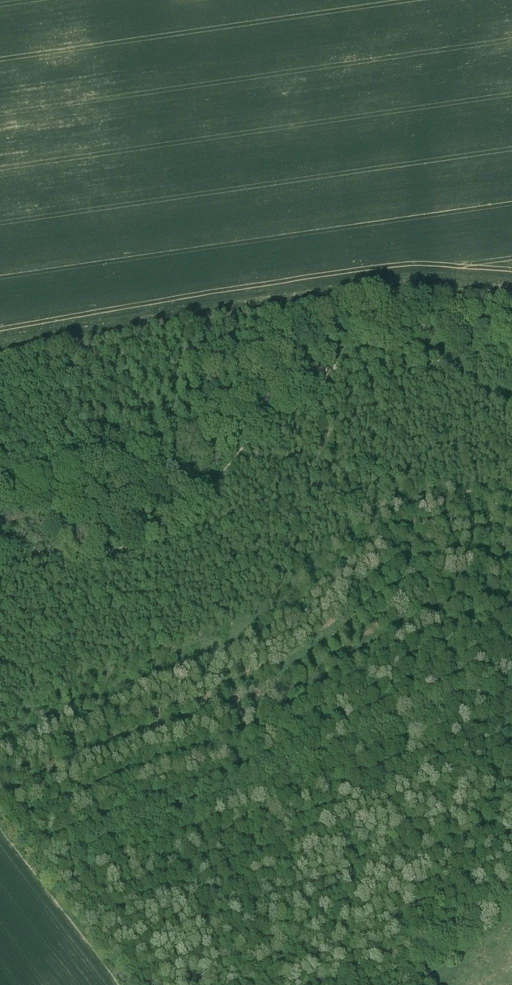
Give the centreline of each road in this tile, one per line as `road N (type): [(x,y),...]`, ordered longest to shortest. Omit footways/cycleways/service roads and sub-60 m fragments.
road 1 (track): [(0,576),(173,526),(302,389),(364,352),(417,351),(511,409)]

